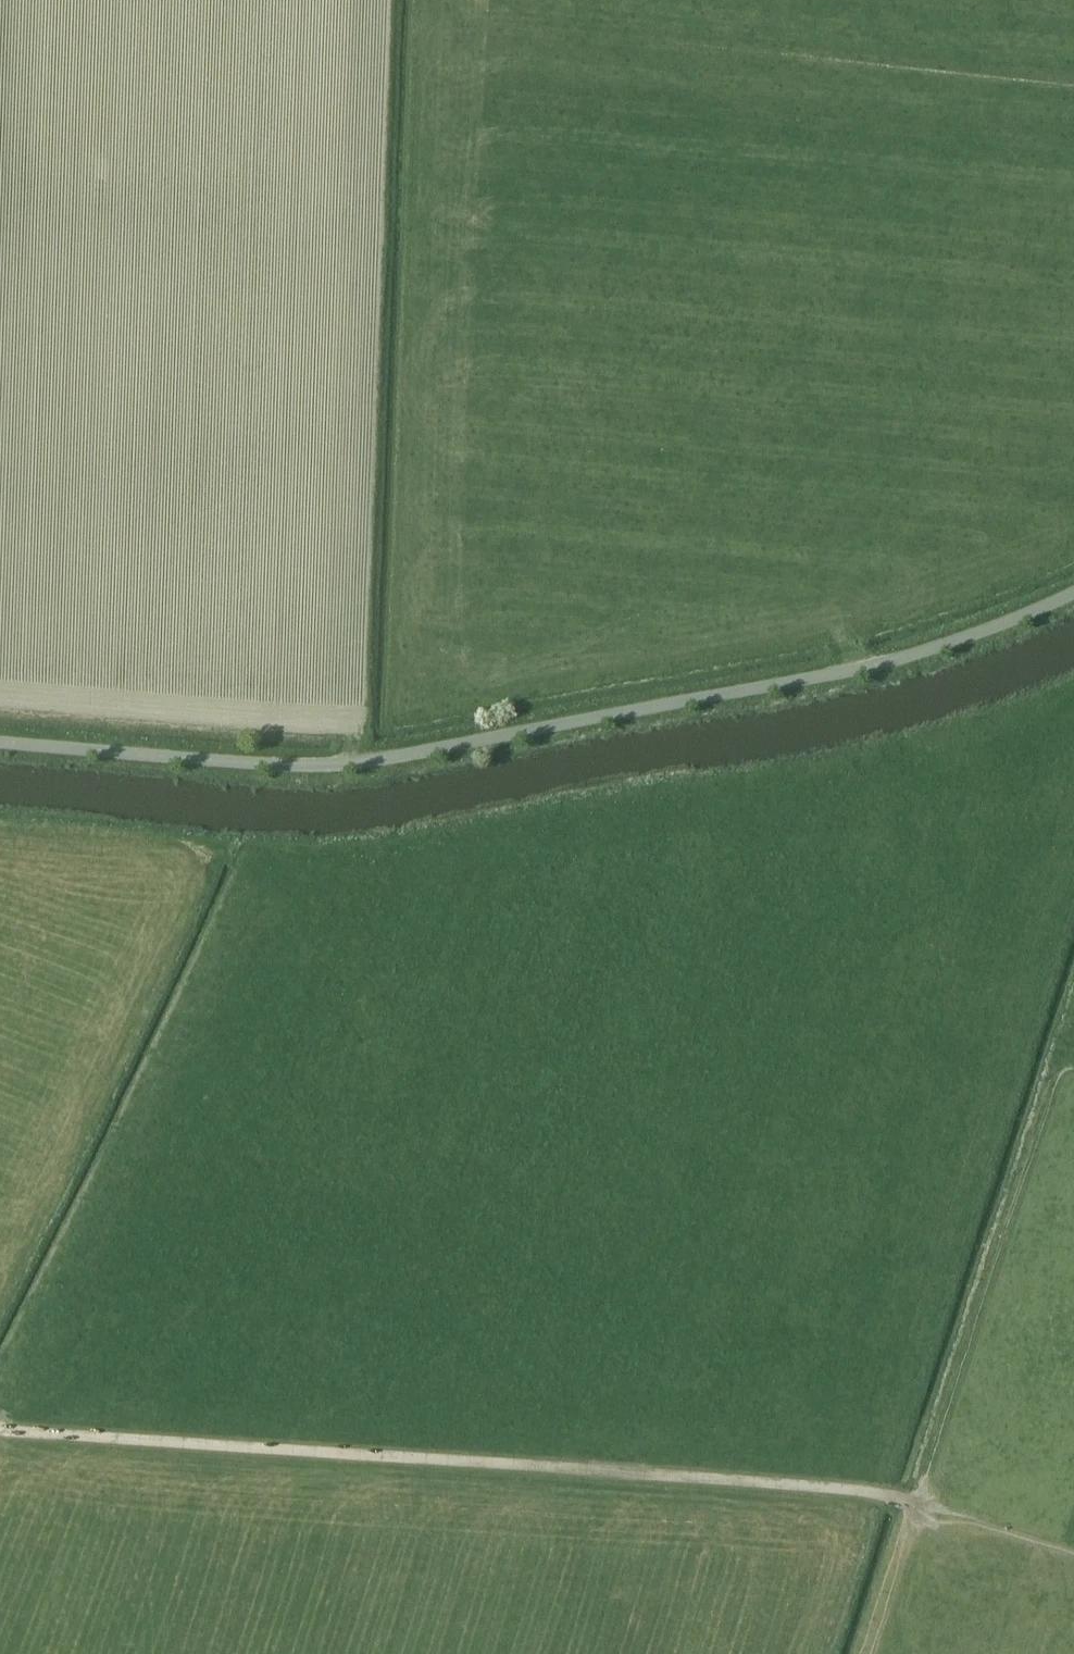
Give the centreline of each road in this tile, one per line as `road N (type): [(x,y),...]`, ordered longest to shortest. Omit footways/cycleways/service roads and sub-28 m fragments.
road 1 (unclassified): [(1073,592),(974,634),(842,672),(378,760),(296,766),(0,742)]

